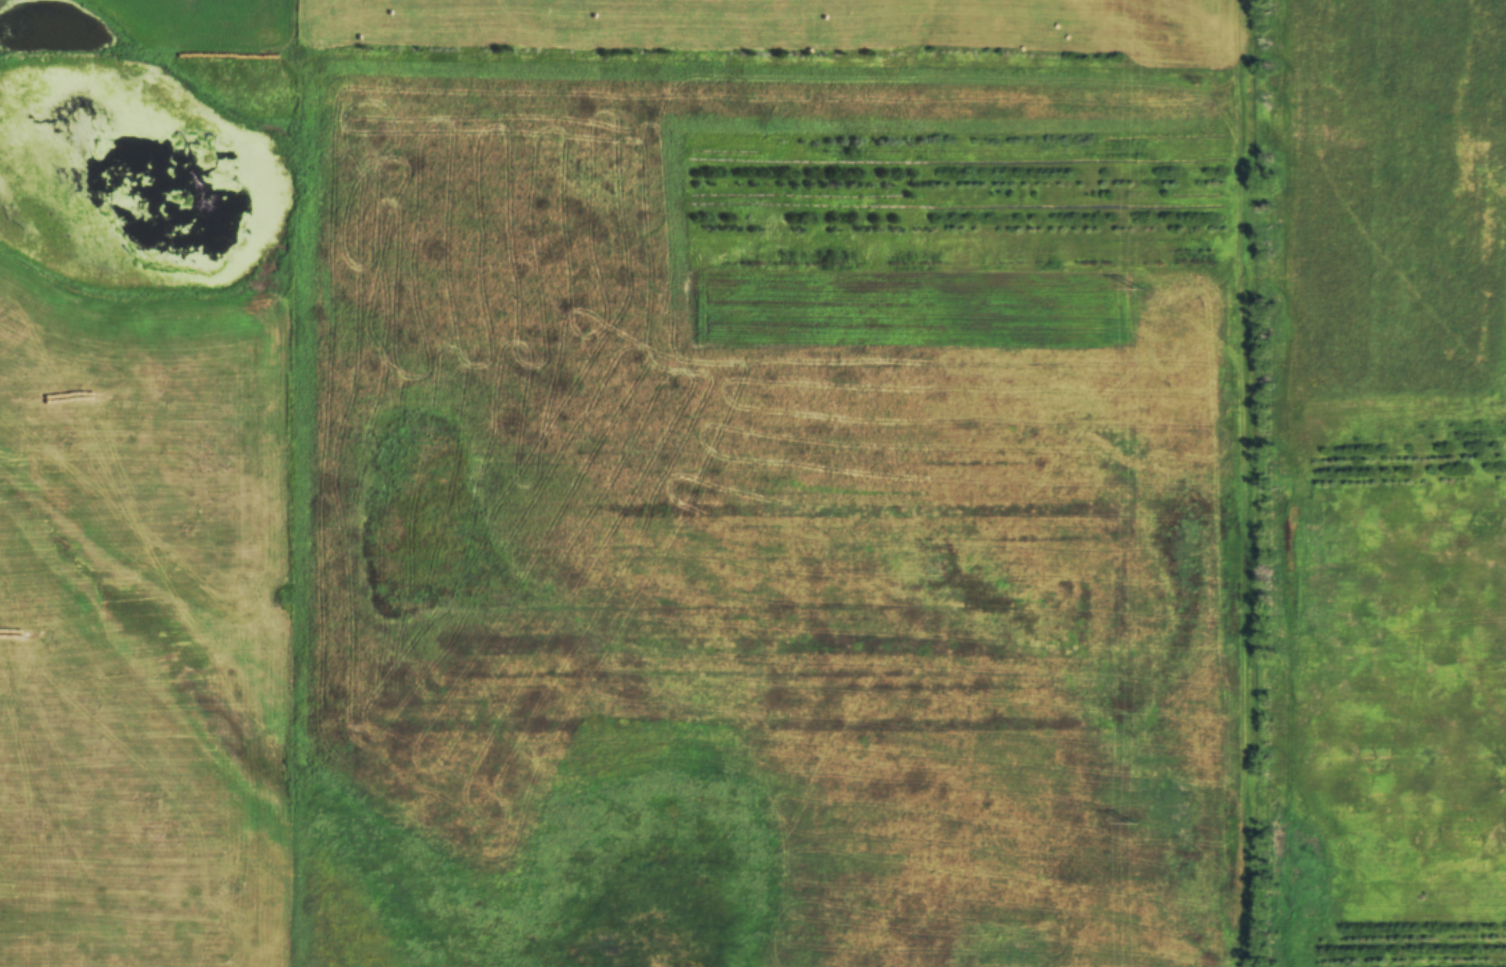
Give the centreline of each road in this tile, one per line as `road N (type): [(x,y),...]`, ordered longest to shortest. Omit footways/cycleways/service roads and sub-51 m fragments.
road 1 (track): [(1236,966),(1230,0)]

